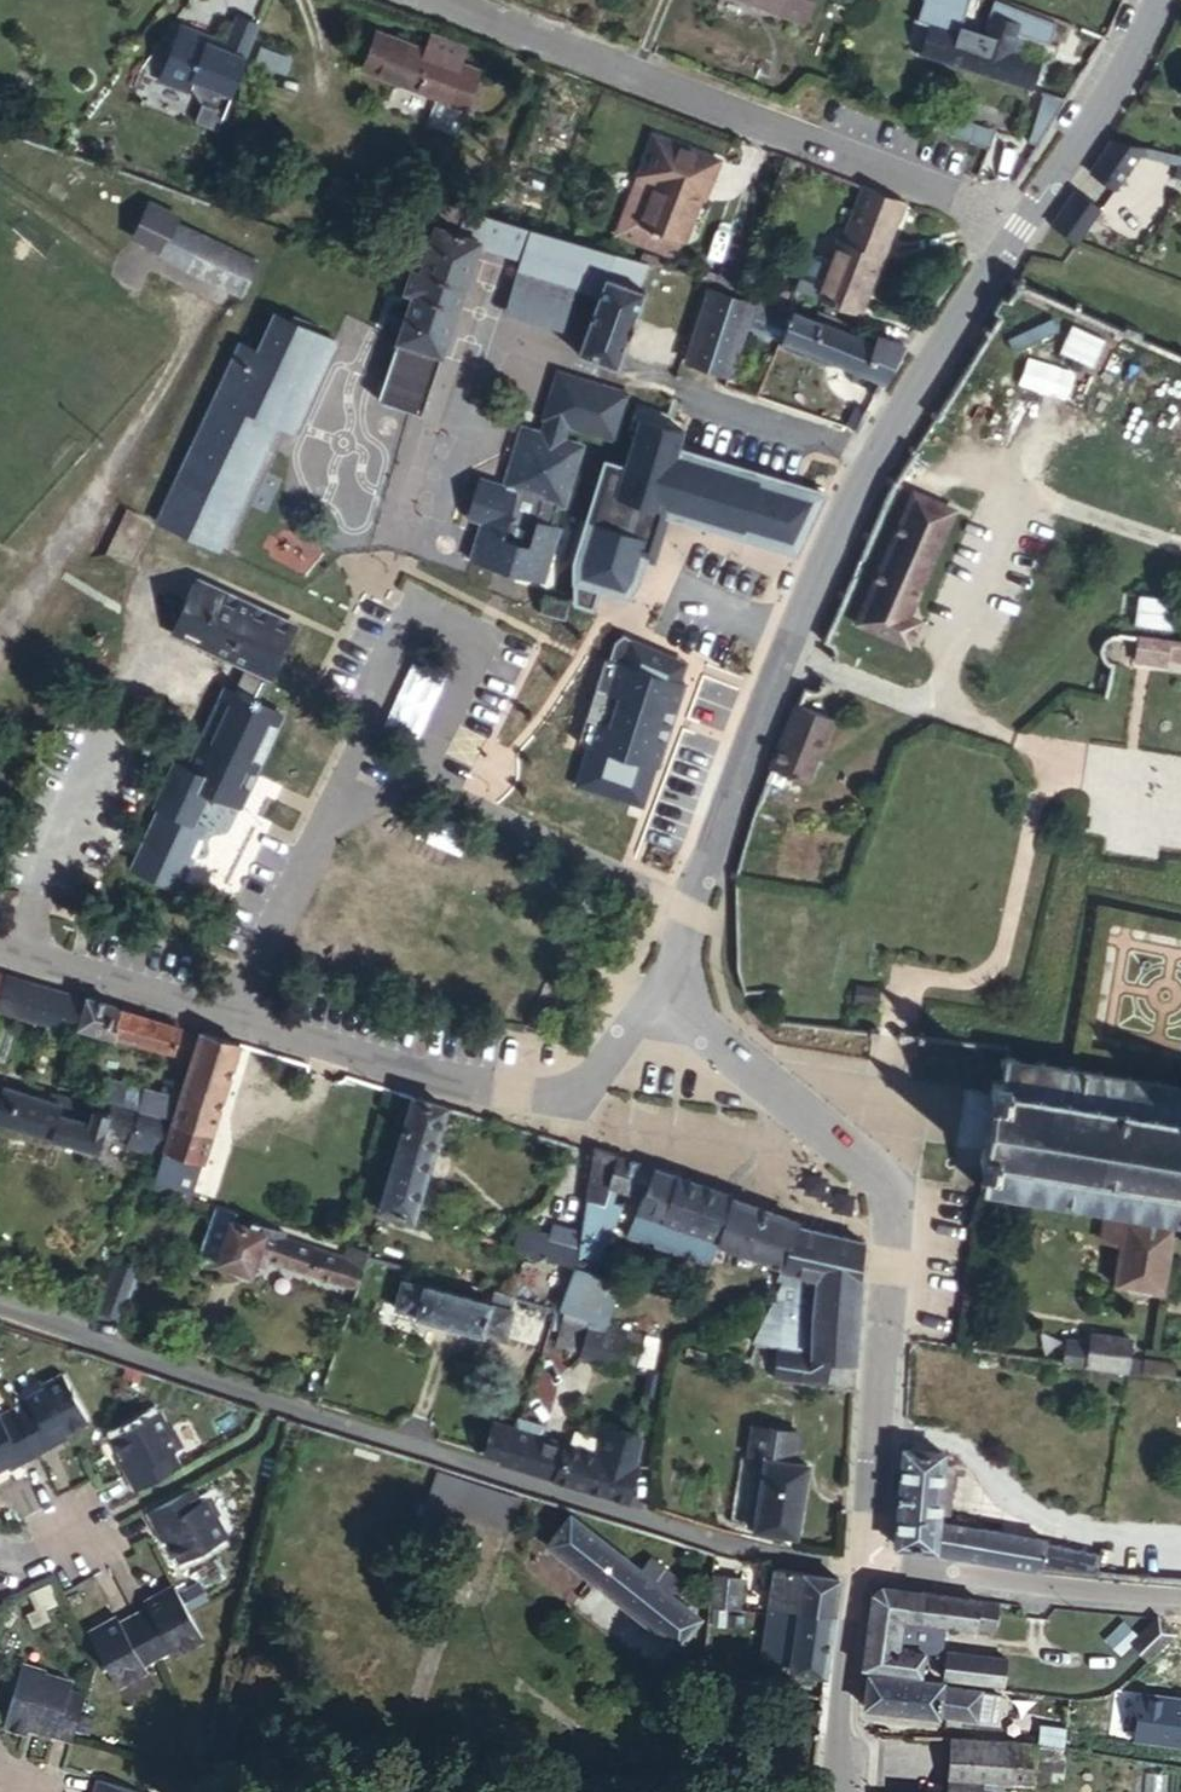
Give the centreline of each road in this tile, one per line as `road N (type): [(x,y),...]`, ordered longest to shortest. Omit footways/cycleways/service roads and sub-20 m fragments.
road 1 (residential): [(860,1567),(795,1564),(0,1316)]
road 2 (secondary): [(659,999),(791,636),(834,541),(919,384),(1023,229)]
road 3 (secondary): [(860,1567),(895,1205),(847,1146),(659,999)]
road 4 (residential): [(1023,229),(461,0)]
road 5 (residential): [(659,999),(596,1084),(557,1106),(501,1097),(204,1007)]
road 6 (residential): [(860,1567),(1180,1598)]
road 7 (secondary): [(1023,229),(1128,69),(1162,0)]
road 8 (secondary): [(847,1791),(860,1567)]
road 9 (unclassified): [(204,1007),(0,947)]

